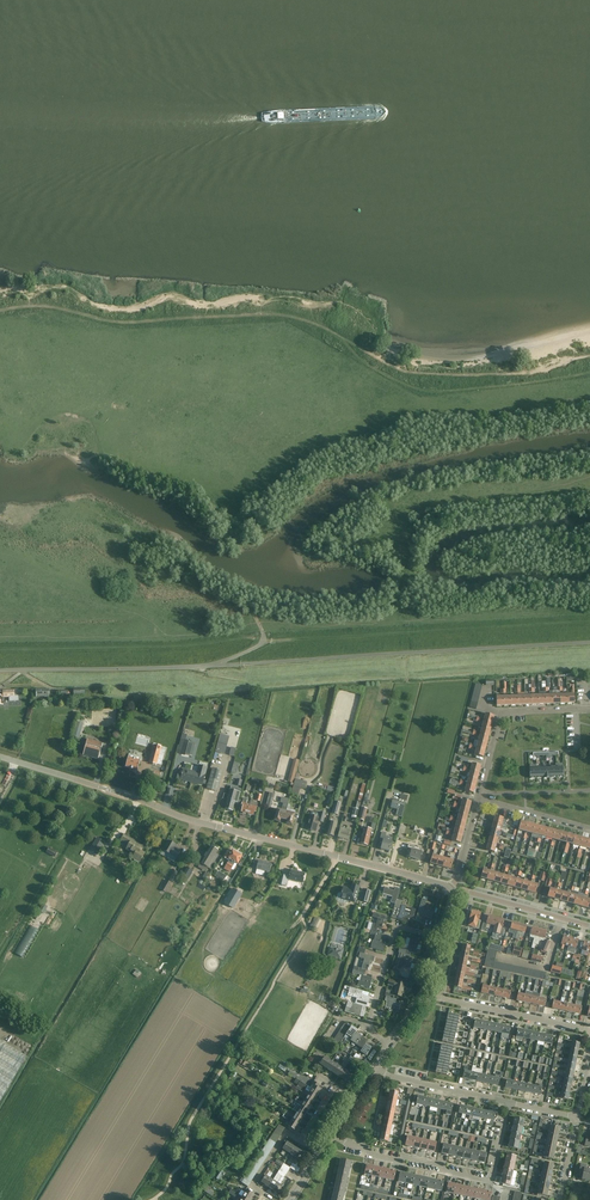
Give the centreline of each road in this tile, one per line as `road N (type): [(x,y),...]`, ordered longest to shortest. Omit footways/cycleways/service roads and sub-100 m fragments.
road 1 (residential): [(455,888),(191,820),(99,787)]
road 2 (residential): [(326,1139),(490,1181),(508,1103)]
road 3 (residential): [(0,672),(242,665)]
road 4 (residential): [(478,799),(501,712),(589,709)]
road 5 (residential): [(589,1031),(421,995)]
road 6 (residential): [(368,1027),(396,930),(439,937)]
road 7 (residential): [(508,1103),(371,1069)]
road 8 (residential): [(589,926),(455,888)]

